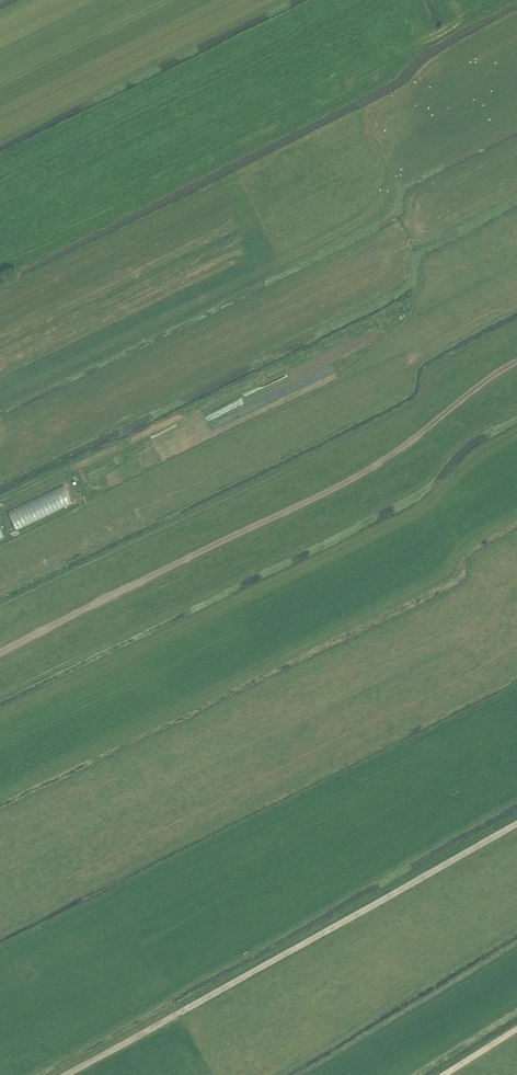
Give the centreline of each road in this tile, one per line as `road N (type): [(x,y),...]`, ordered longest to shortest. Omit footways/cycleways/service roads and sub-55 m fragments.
road 1 (track): [(63,1074),(516,824)]

